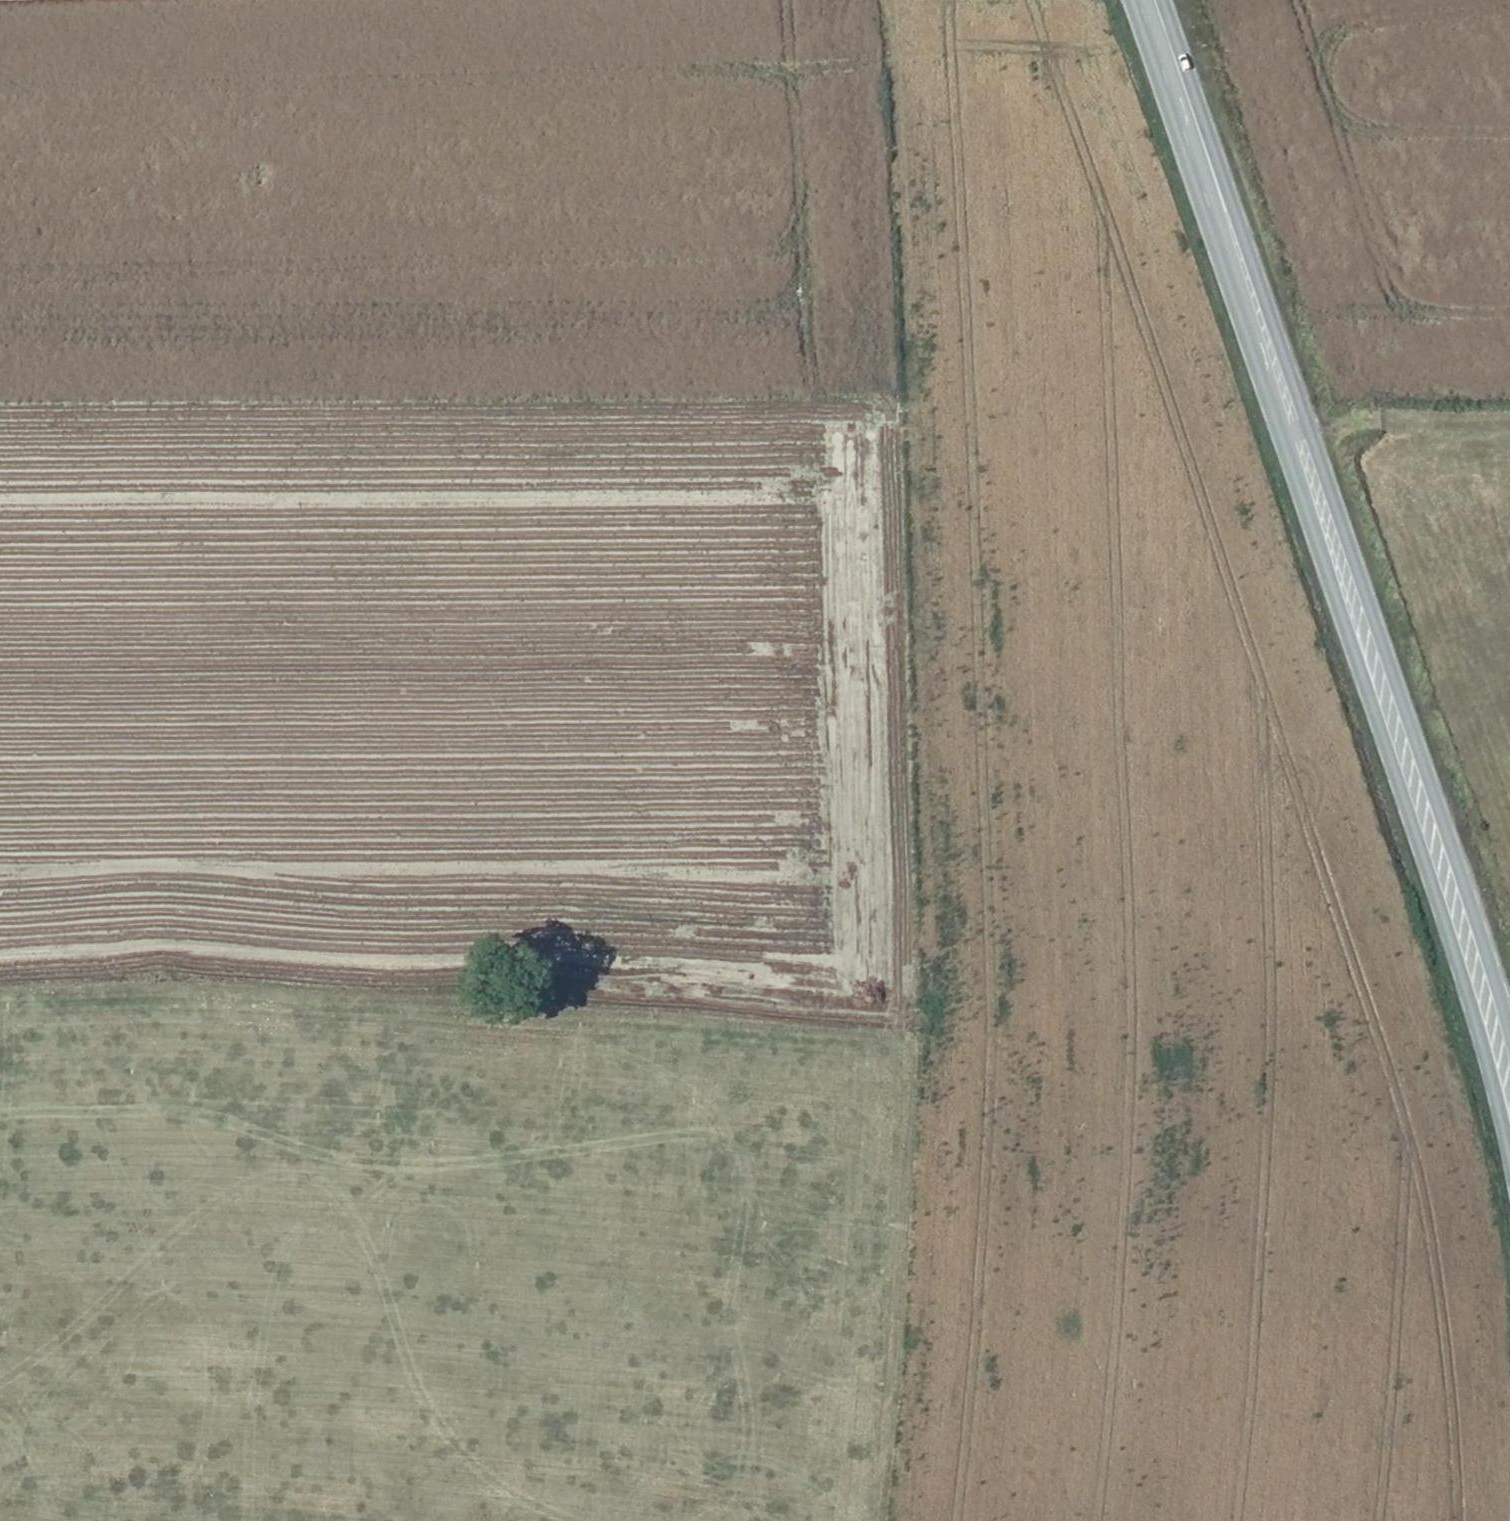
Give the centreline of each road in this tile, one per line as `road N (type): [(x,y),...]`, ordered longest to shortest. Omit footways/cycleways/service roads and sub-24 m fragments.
road 1 (primary): [(1509,1109),(1381,693),(1142,0)]

